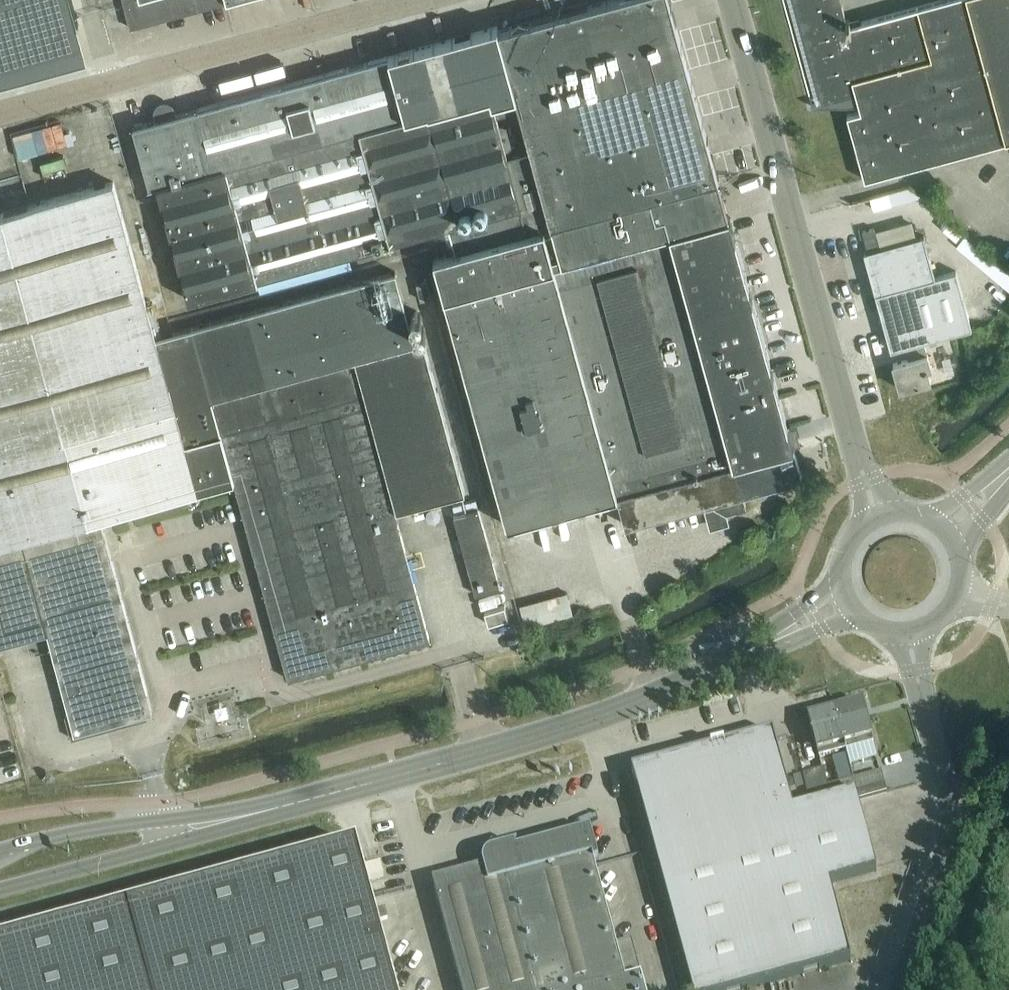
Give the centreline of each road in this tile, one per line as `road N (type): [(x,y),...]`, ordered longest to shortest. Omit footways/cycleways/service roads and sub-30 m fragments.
road 1 (unclassified): [(856,452),(731,0)]
road 2 (tertiary): [(672,688),(487,751),(238,818)]
road 3 (residential): [(425,0),(0,117)]
road 4 (residential): [(908,632),(952,824),(899,989)]
road 5 (tertiary): [(0,890),(238,818)]
road 6 (tertiary): [(238,818),(122,823),(0,852)]
road 7 (tertiary): [(672,688),(704,684),(856,612)]
road 8 (tertiary): [(842,585),(672,688)]

